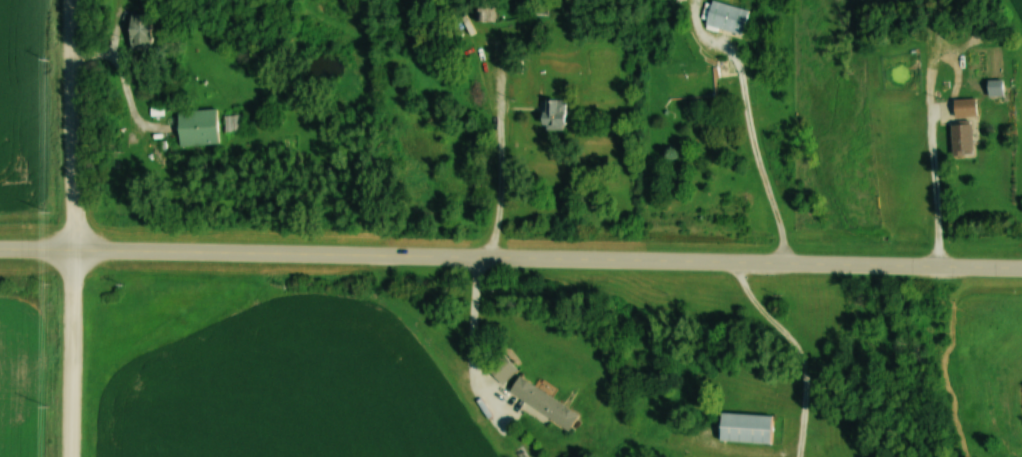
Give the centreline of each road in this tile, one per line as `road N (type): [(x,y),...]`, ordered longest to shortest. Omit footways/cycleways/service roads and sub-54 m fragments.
road 1 (tertiary): [(0,248),(1021,268)]
road 2 (residential): [(72,456),(69,0)]

